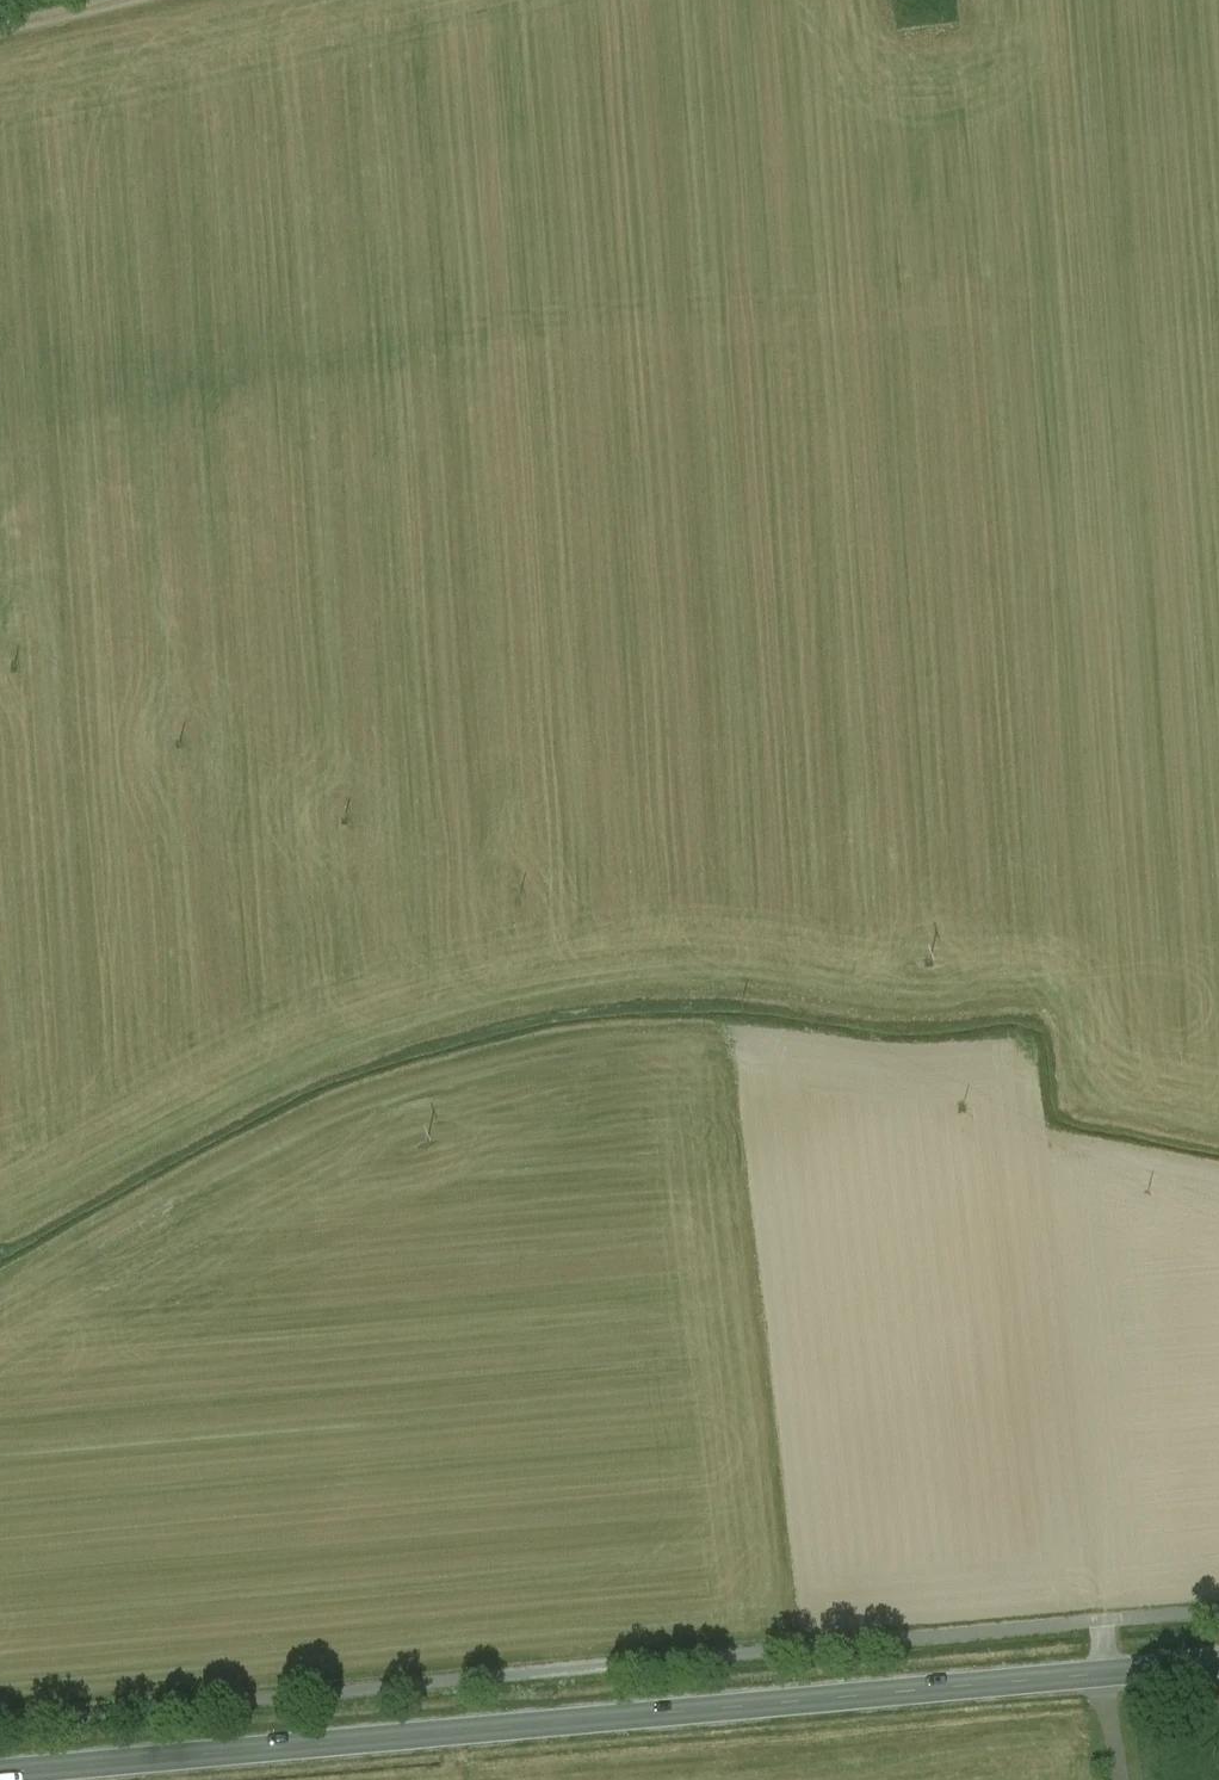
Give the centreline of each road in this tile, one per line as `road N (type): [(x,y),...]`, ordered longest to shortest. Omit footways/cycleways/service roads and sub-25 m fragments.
road 1 (secondary): [(1218,1663),(0,1774)]
road 2 (track): [(0,29),(121,0)]

